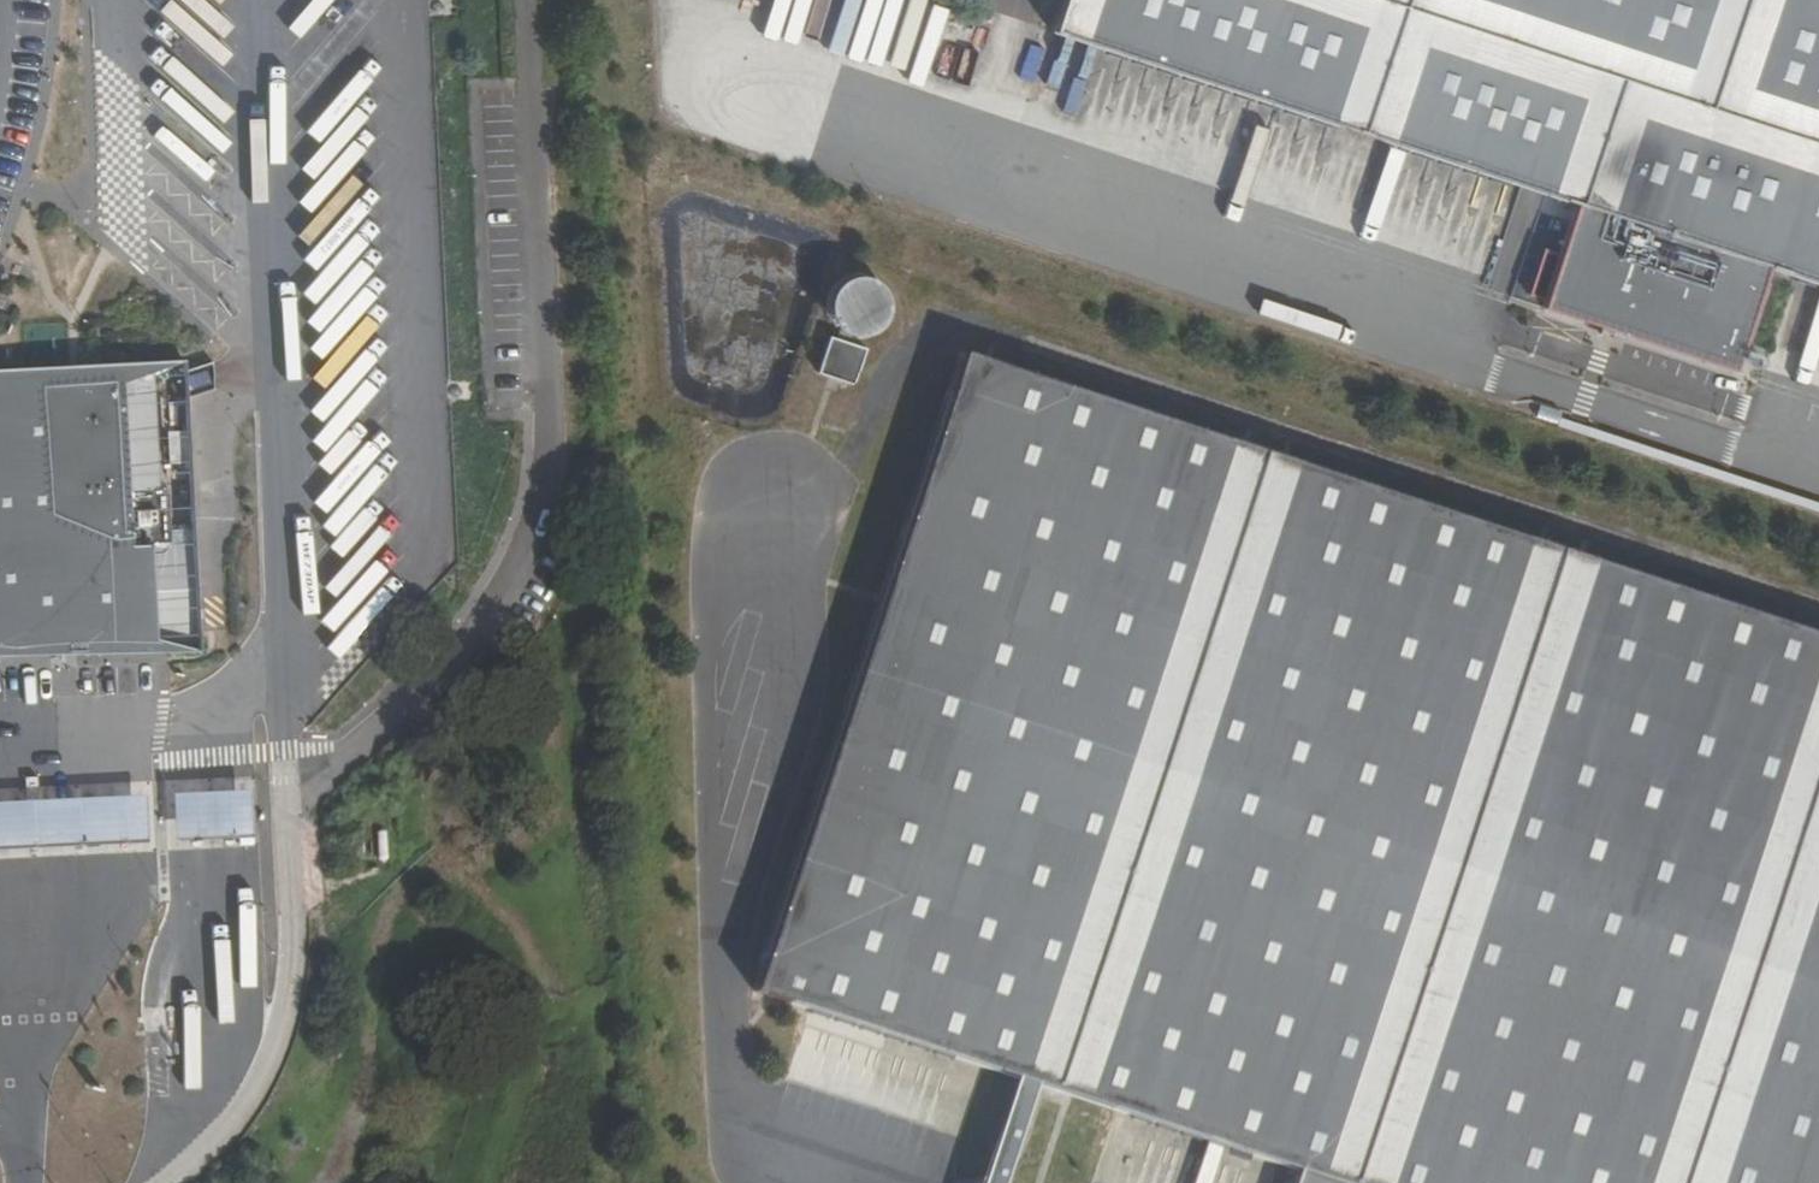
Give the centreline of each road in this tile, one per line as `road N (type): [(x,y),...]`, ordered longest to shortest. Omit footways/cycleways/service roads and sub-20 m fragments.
road 1 (track): [(323,1182),(373,1071),(389,903),(411,876),(507,846),(542,813),(555,757),(550,691),(539,663),(481,630)]

